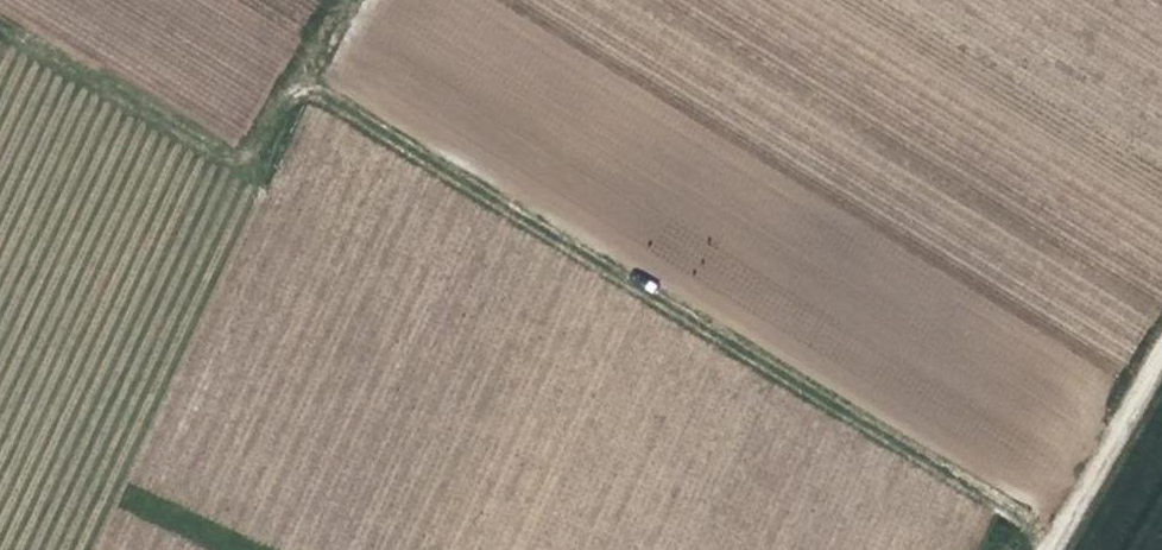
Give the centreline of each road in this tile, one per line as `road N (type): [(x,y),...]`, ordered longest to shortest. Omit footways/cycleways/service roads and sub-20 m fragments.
road 1 (track): [(1161,360),(1044,549)]

